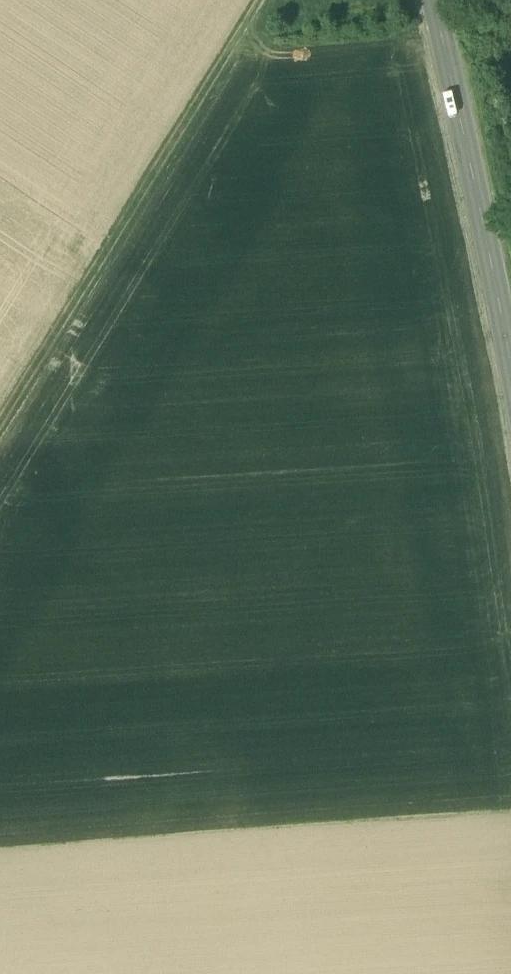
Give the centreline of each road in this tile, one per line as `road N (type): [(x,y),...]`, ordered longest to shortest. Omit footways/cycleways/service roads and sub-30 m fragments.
road 1 (track): [(261,0),(0,421)]
road 2 (tertiary): [(510,362),(434,0)]

